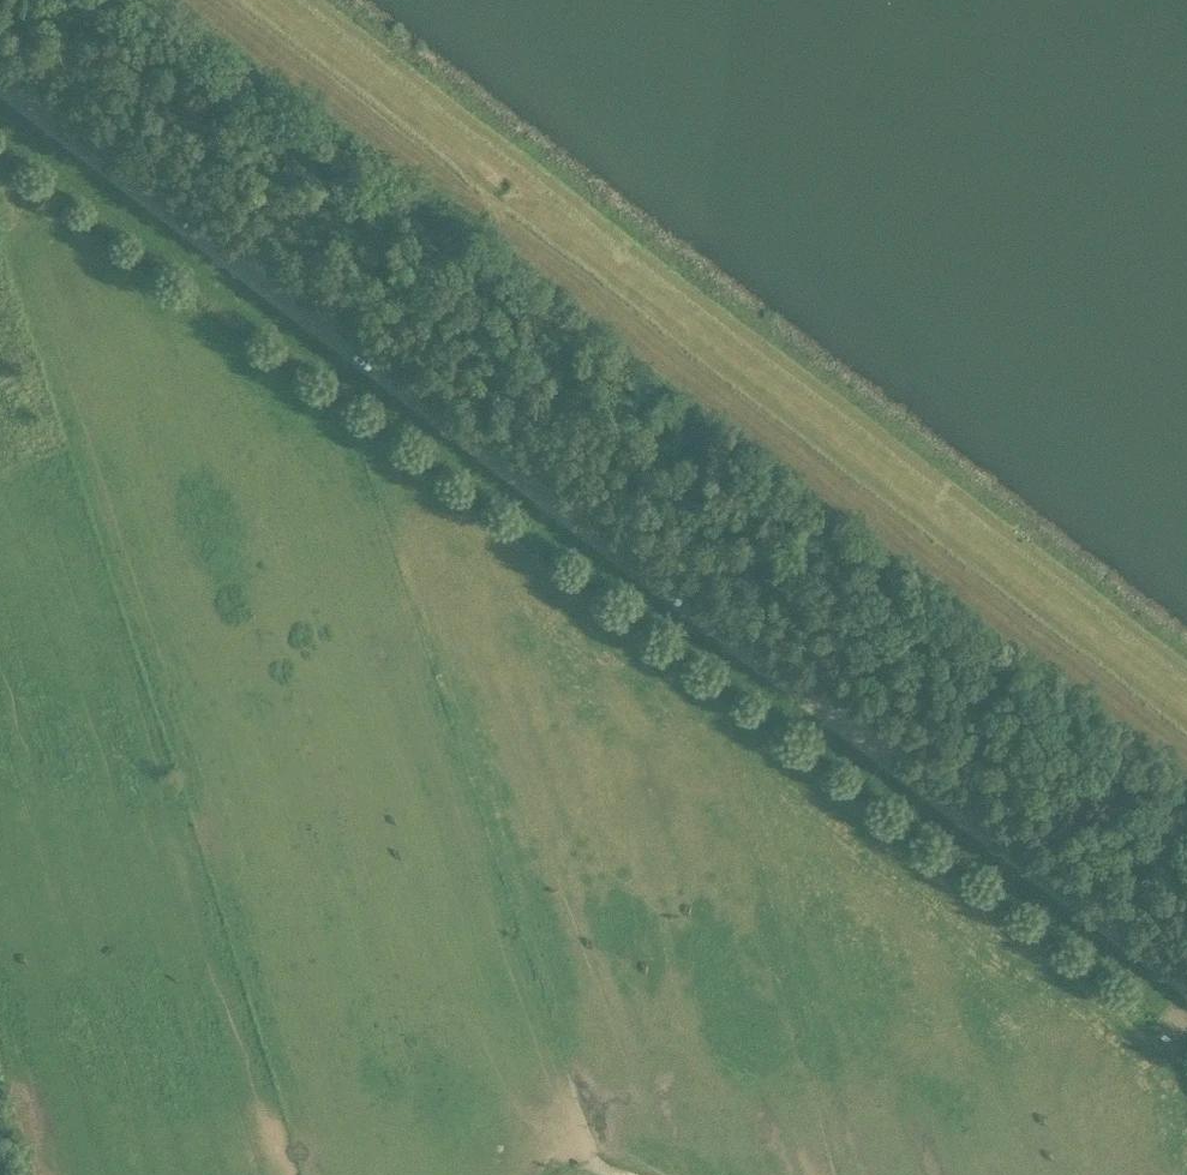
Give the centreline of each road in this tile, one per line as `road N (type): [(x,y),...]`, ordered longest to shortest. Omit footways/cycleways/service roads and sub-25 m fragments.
road 1 (unclassified): [(1186,990),(0,88)]

